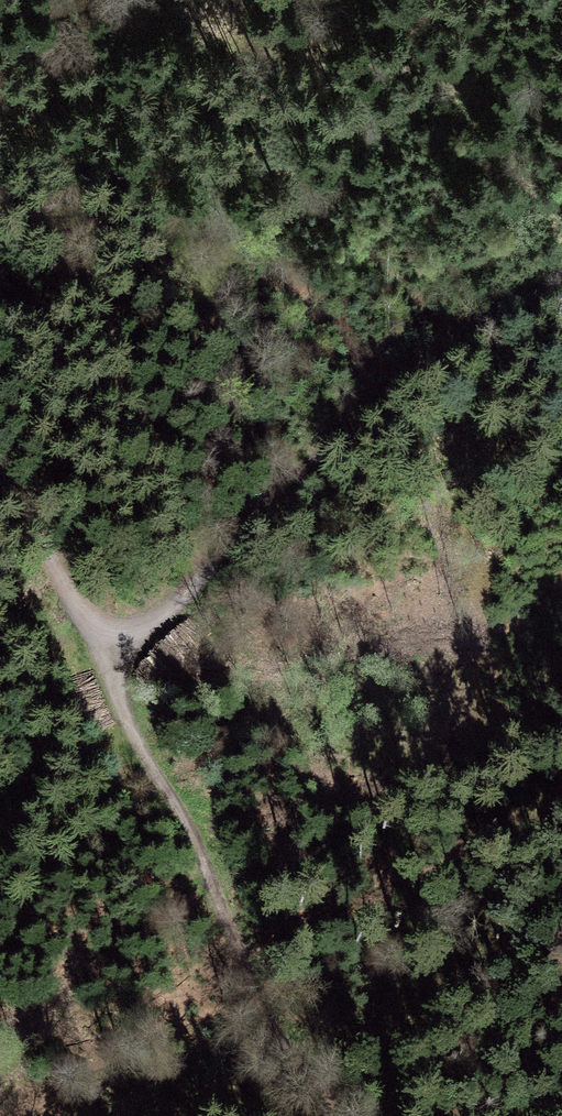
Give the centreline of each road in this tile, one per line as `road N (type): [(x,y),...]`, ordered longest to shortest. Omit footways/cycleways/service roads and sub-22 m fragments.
road 1 (track): [(35,0),(132,379),(206,576)]
road 2 (track): [(113,632),(172,612),(262,509),(344,438),(561,273)]
road 3 (track): [(343,1115),(228,925),(194,837),(134,737),(114,679),(113,632)]
road 4 (track): [(0,503),(89,618),(113,632)]

